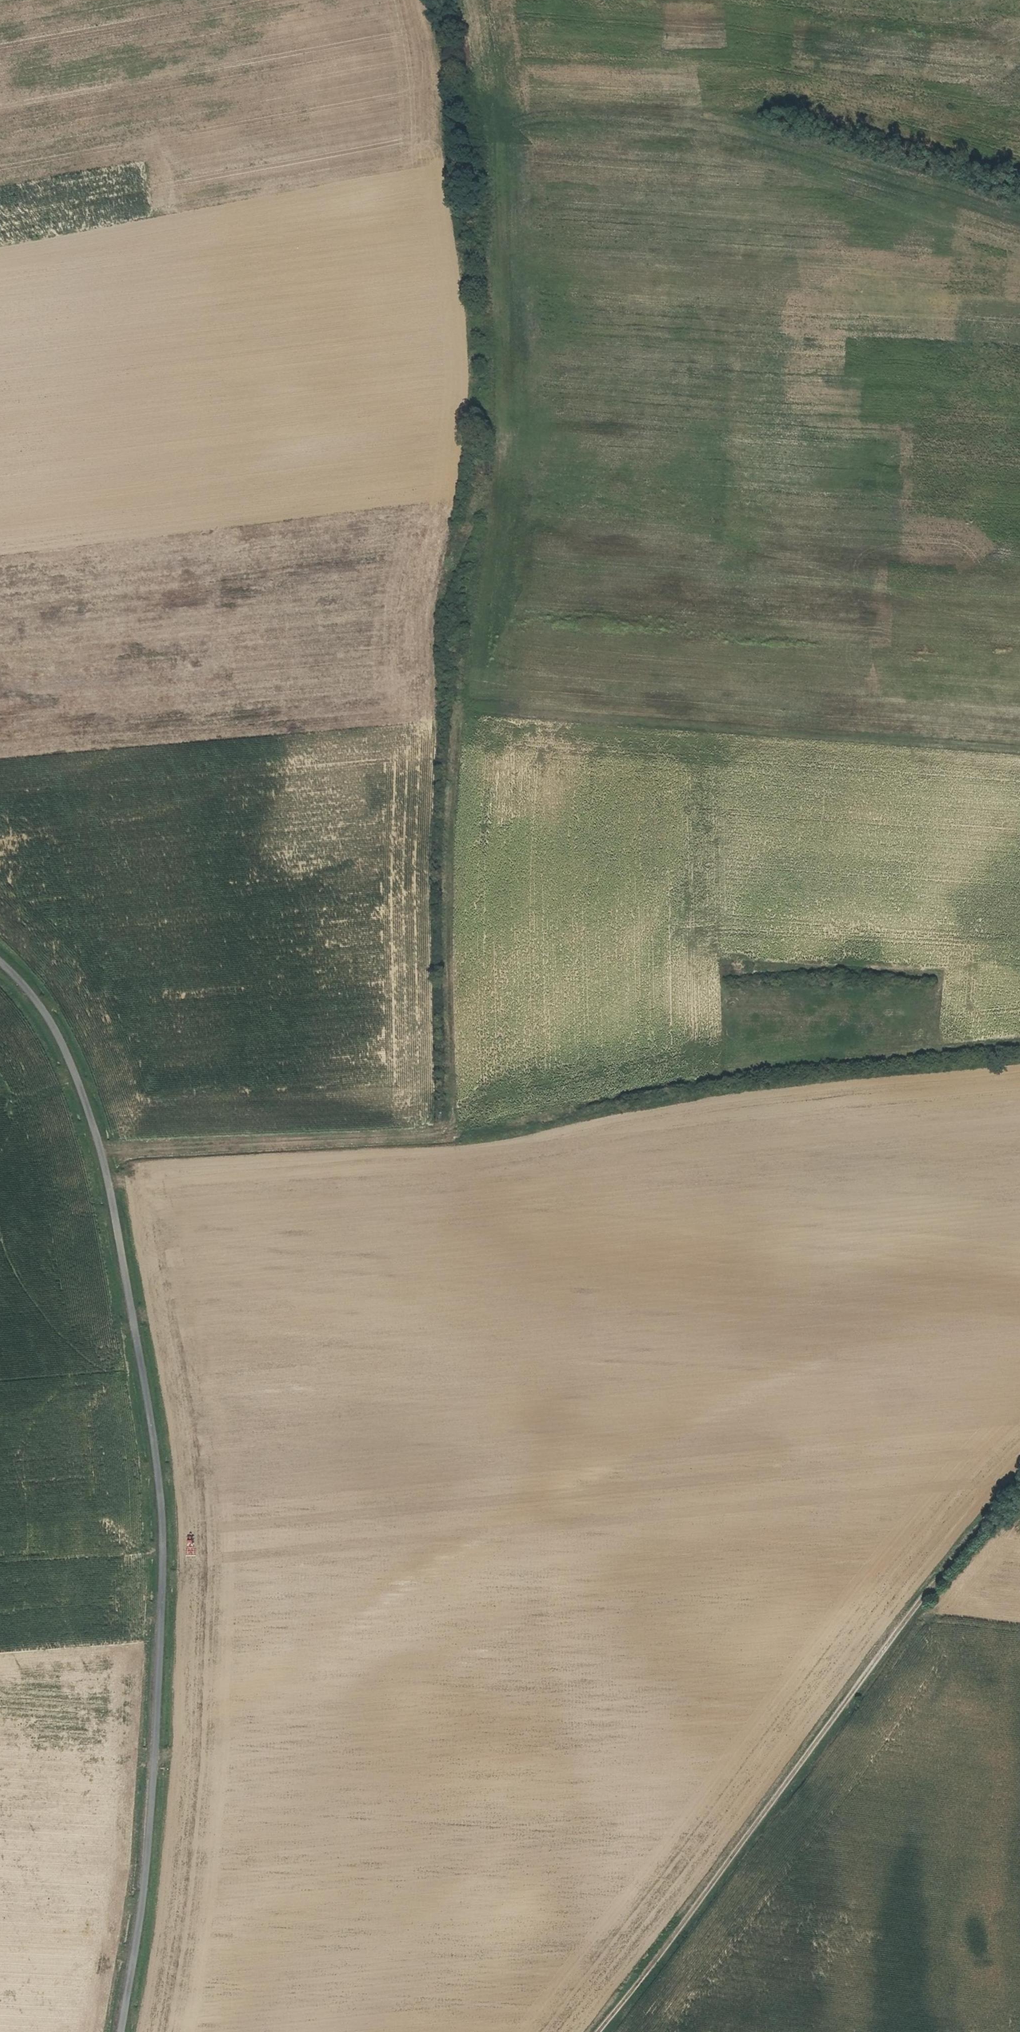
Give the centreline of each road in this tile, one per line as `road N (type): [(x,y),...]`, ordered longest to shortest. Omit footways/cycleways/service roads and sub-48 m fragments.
road 1 (residential): [(117,2031),(151,1762),(161,1574),(152,1449),(116,1222),(87,1110),(56,1030),(0,961)]
road 2 (track): [(599,2031),(1019,1479)]

